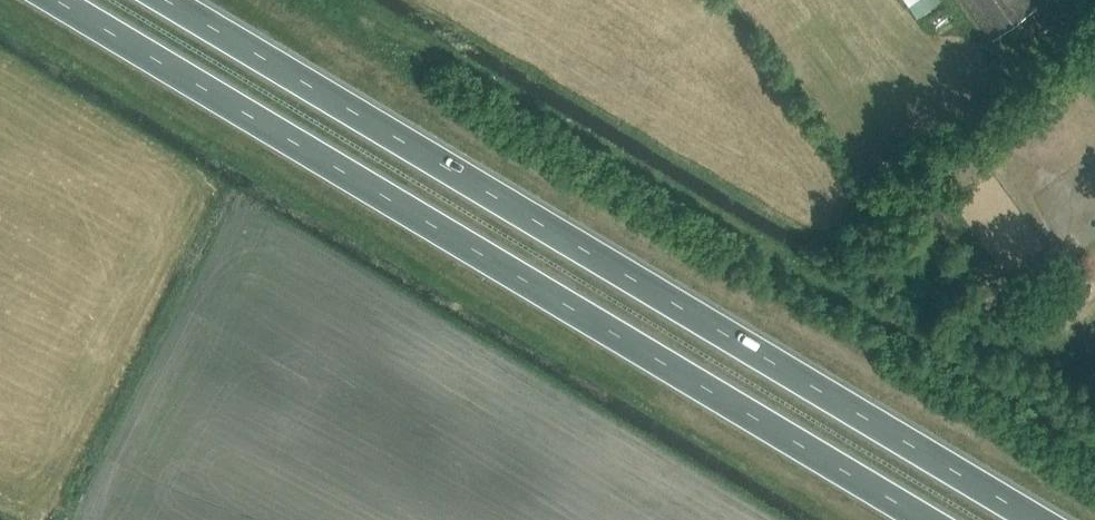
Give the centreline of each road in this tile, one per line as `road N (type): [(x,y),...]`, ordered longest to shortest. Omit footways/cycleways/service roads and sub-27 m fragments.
road 1 (trunk): [(56,0),(925,519)]
road 2 (trunk): [(1033,519),(164,0)]

